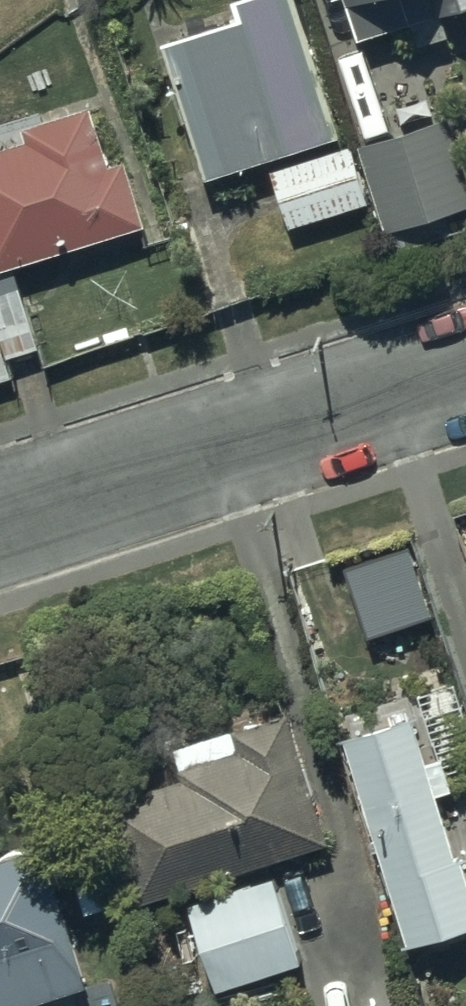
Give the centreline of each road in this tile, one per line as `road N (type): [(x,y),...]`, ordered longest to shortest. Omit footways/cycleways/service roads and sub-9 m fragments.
road 1 (residential): [(465,359),(0,505)]

